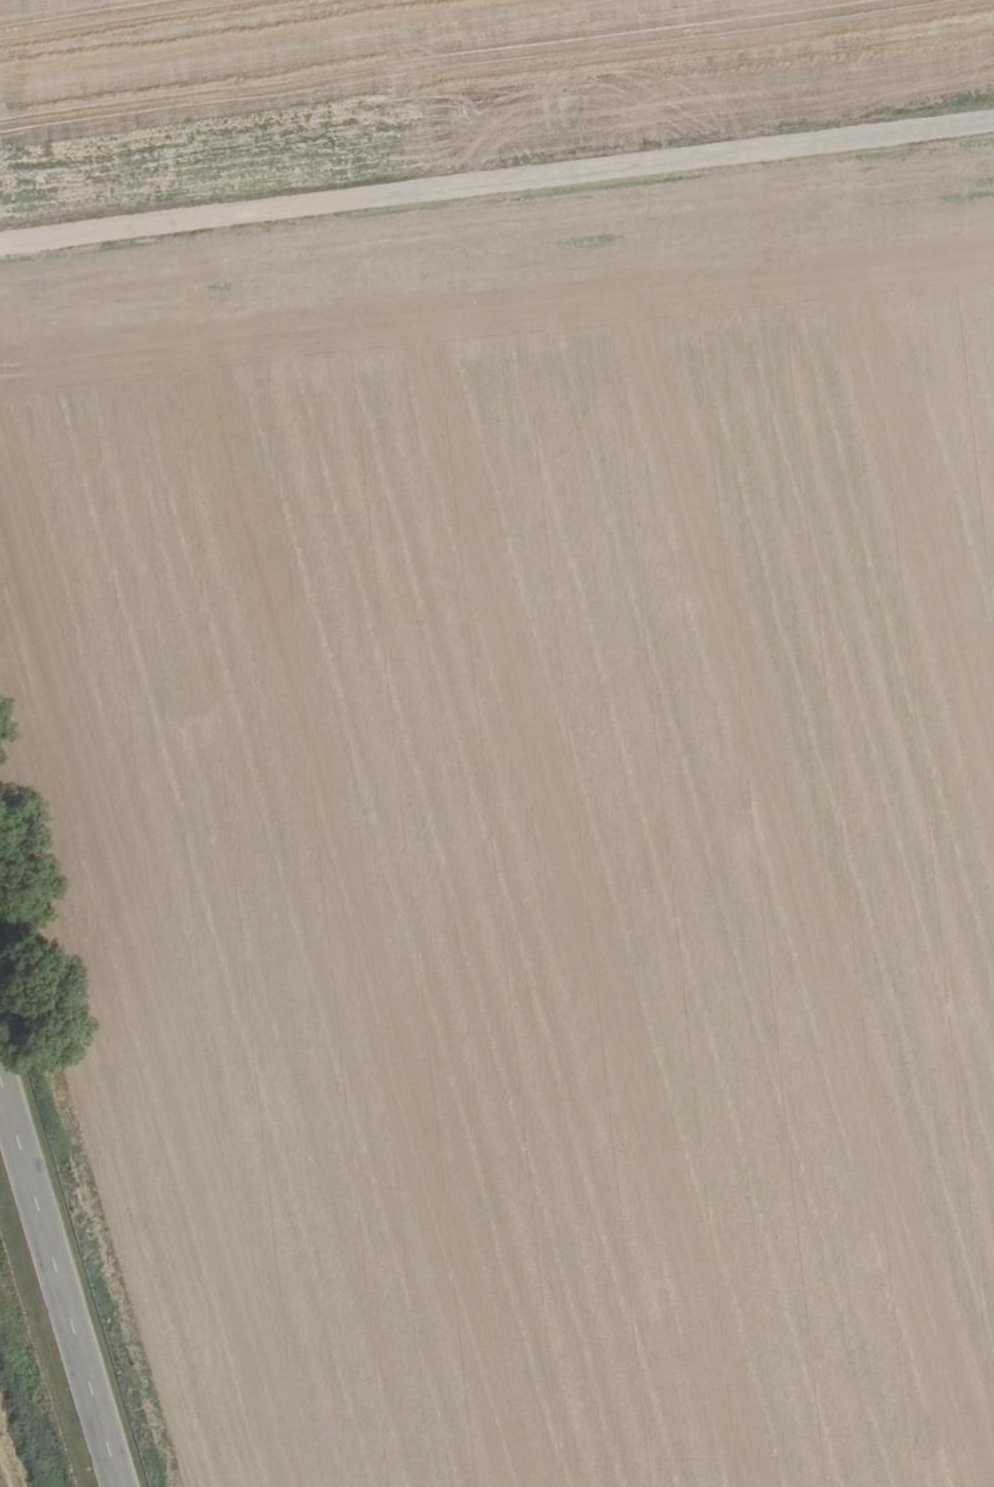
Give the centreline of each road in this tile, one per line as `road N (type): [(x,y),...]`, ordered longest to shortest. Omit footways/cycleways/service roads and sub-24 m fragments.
road 1 (track): [(0,247),(993,122)]
road 2 (tertiary): [(119,1486),(0,1081)]

